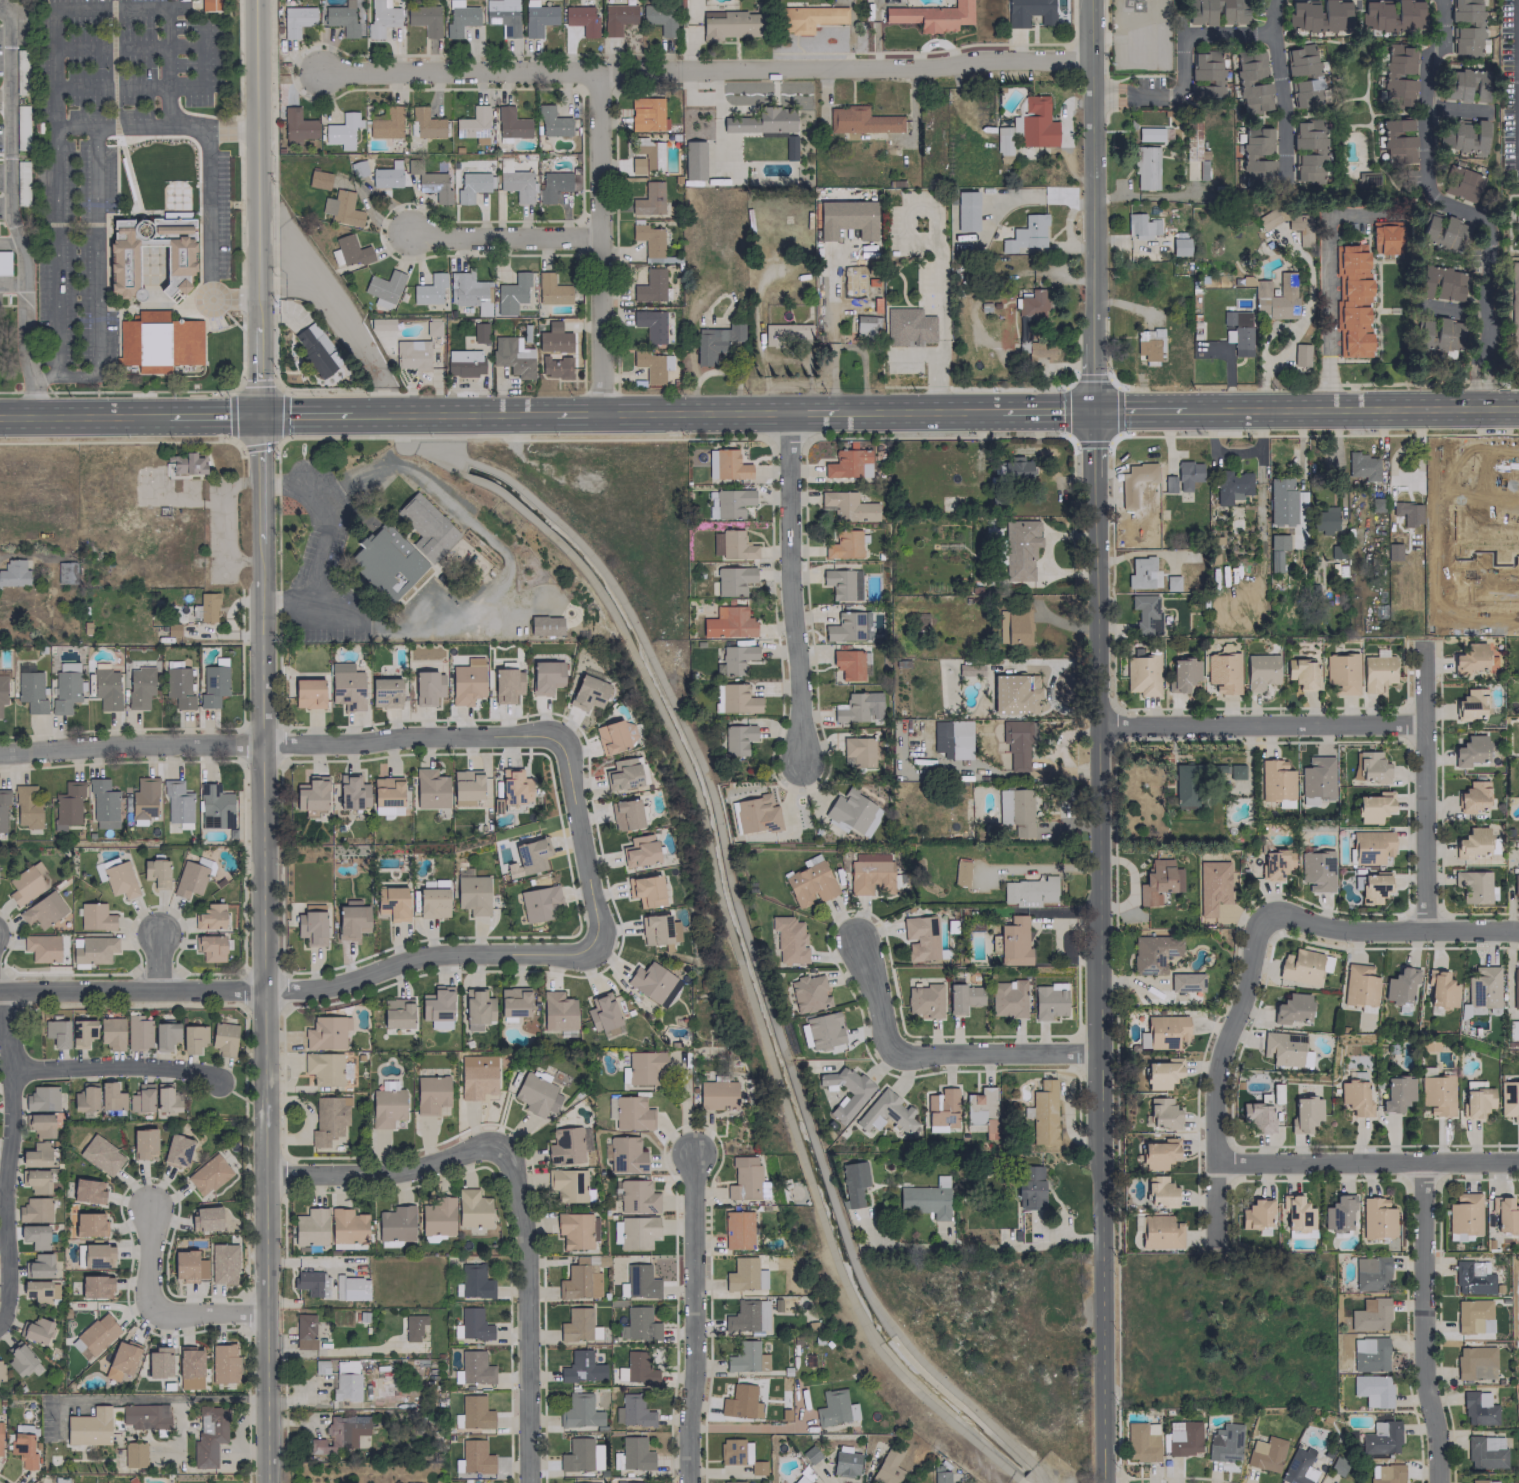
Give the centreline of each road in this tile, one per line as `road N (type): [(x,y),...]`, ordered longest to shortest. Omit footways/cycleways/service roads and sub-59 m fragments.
road 1 (tertiary): [(1092,410),(1103,1482)]
road 2 (tertiary): [(259,416),(269,1482)]
road 3 (residential): [(321,74),(1089,62)]
road 4 (residential): [(593,950),(580,959),(439,953),(316,991),(0,993)]
road 5 (residential): [(0,756),(115,746),(558,739)]
road 6 (residential): [(1441,0),(1441,43),(1425,61),(1423,183),(1438,205),(1488,221),(1480,408)]
road 7 (tertiary): [(255,0),(259,416)]
road 8 (tertiary): [(1089,0),(1092,410)]
road 9 (residential): [(787,412),(801,765)]
road 10 (residential): [(601,69),(600,413)]
road 11 (residential): [(498,1149),(513,1165),(528,1245),(529,1482)]
road 12 (secondary): [(1186,410),(1518,408)]
road 13 (residential): [(0,1322),(9,1262),(11,993)]
road 14 (residential): [(692,1154),(689,1482)]
road 15 (residential): [(1426,727),(1098,727)]
road 16 (residential): [(1268,920),(1216,1088),(1217,1233)]
road 17 (residential): [(1423,1163),(1424,1369),(1440,1482)]
road 18 (residential): [(1216,1164),(1518,1162)]
road 19 (residential): [(1427,932),(1426,641)]
road 20 (residential): [(1268,920),(1349,932),(1518,932)]
road 21 (residential): [(1271,34),(1182,35),(1178,95),(1090,94)]
road 22 (residential): [(267,1175),(386,1174),(498,1149)]
road 23 (residential): [(1104,1241),(872,1248)]
road 24 (residential): [(558,739),(569,757),(601,930),(593,950)]
road 25 (residential): [(13,1072),(141,1067),(187,1070),(220,1083)]
road 26 (residential): [(1102,1054),(898,1052)]
road 27 (secondary): [(355,415),(553,413)]
road 28 (residential): [(410,232),(602,237)]
road 29 (residential): [(1272,0),(1284,187)]
road 30 (secondary): [(600,413),(787,412)]
road 31 (secondary): [(0,417),(162,416)]
road 32 (secondary): [(838,412),(995,411)]
road 33 (residential): [(898,1052),(886,1037),(858,939)]

